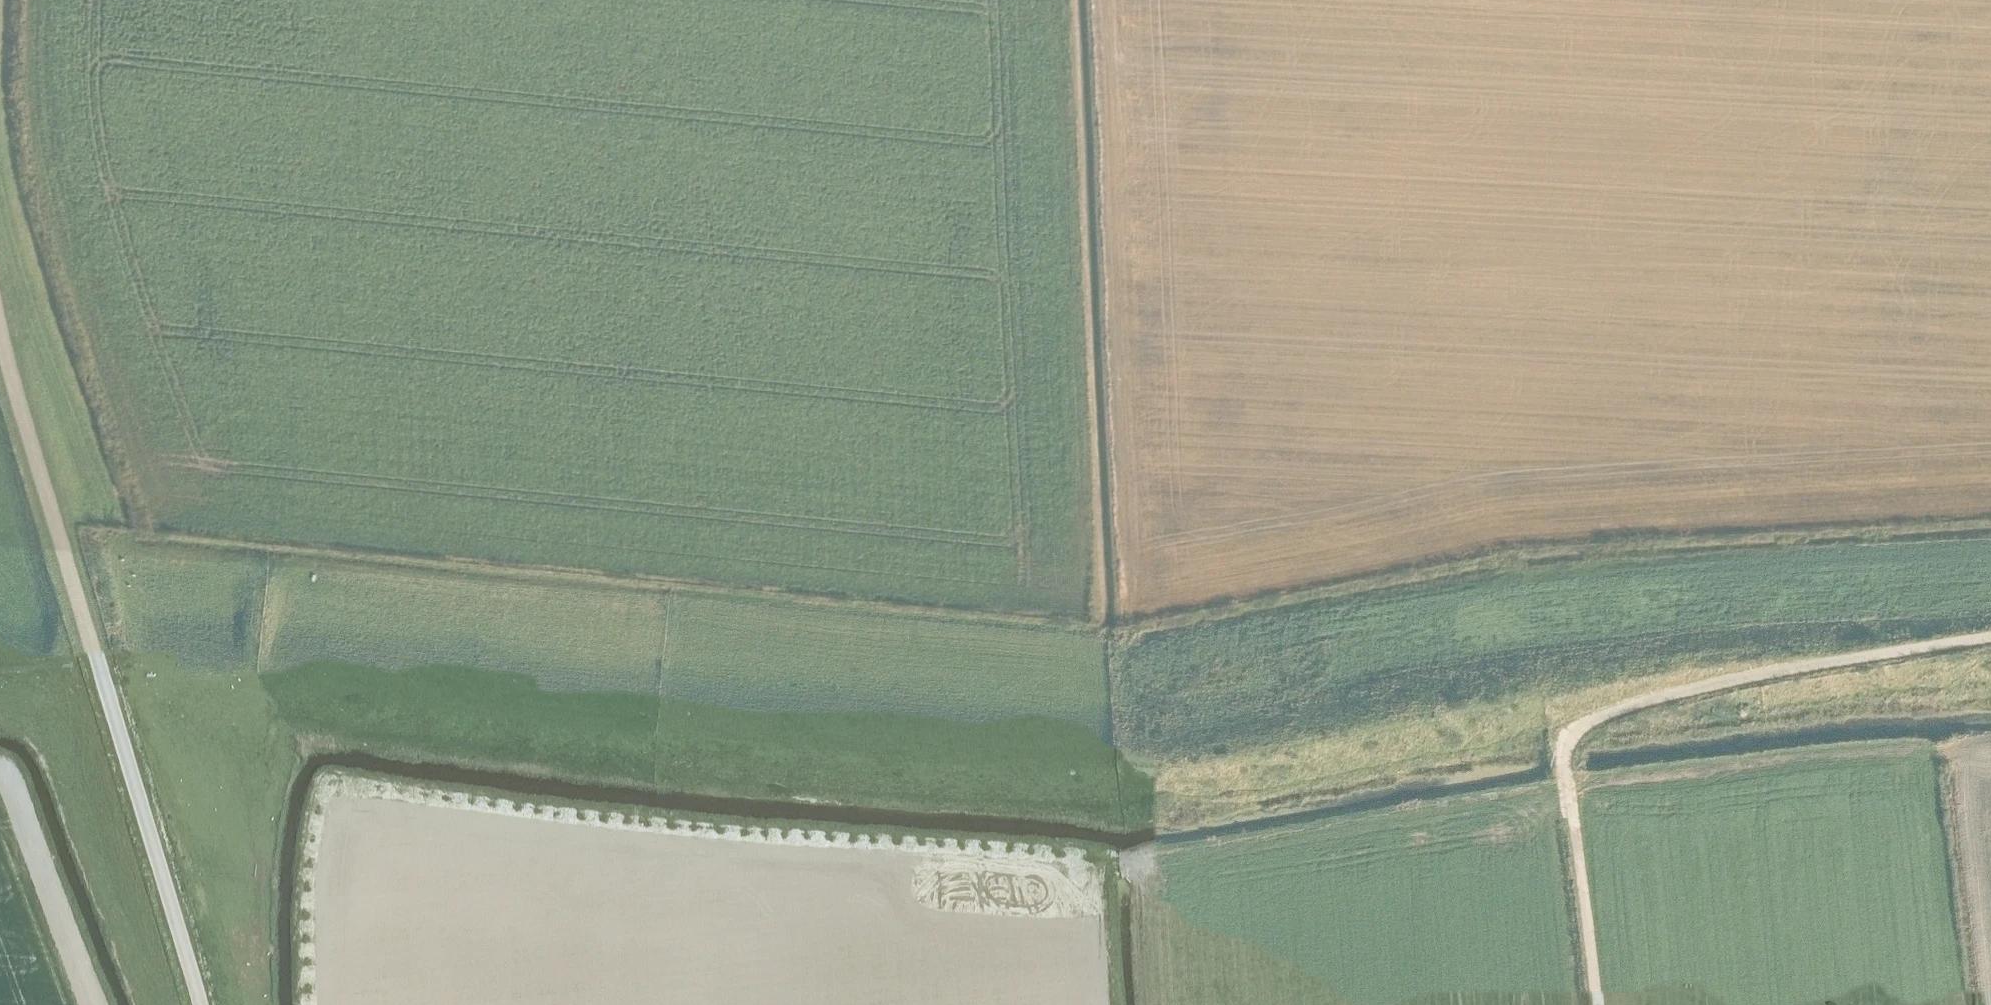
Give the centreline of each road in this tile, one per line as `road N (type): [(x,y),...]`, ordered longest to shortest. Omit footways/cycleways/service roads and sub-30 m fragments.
road 1 (unclassified): [(200,1004),(0,325)]
road 2 (track): [(1598,1004),(1566,771),(1576,731),(1689,690),(1990,637)]

